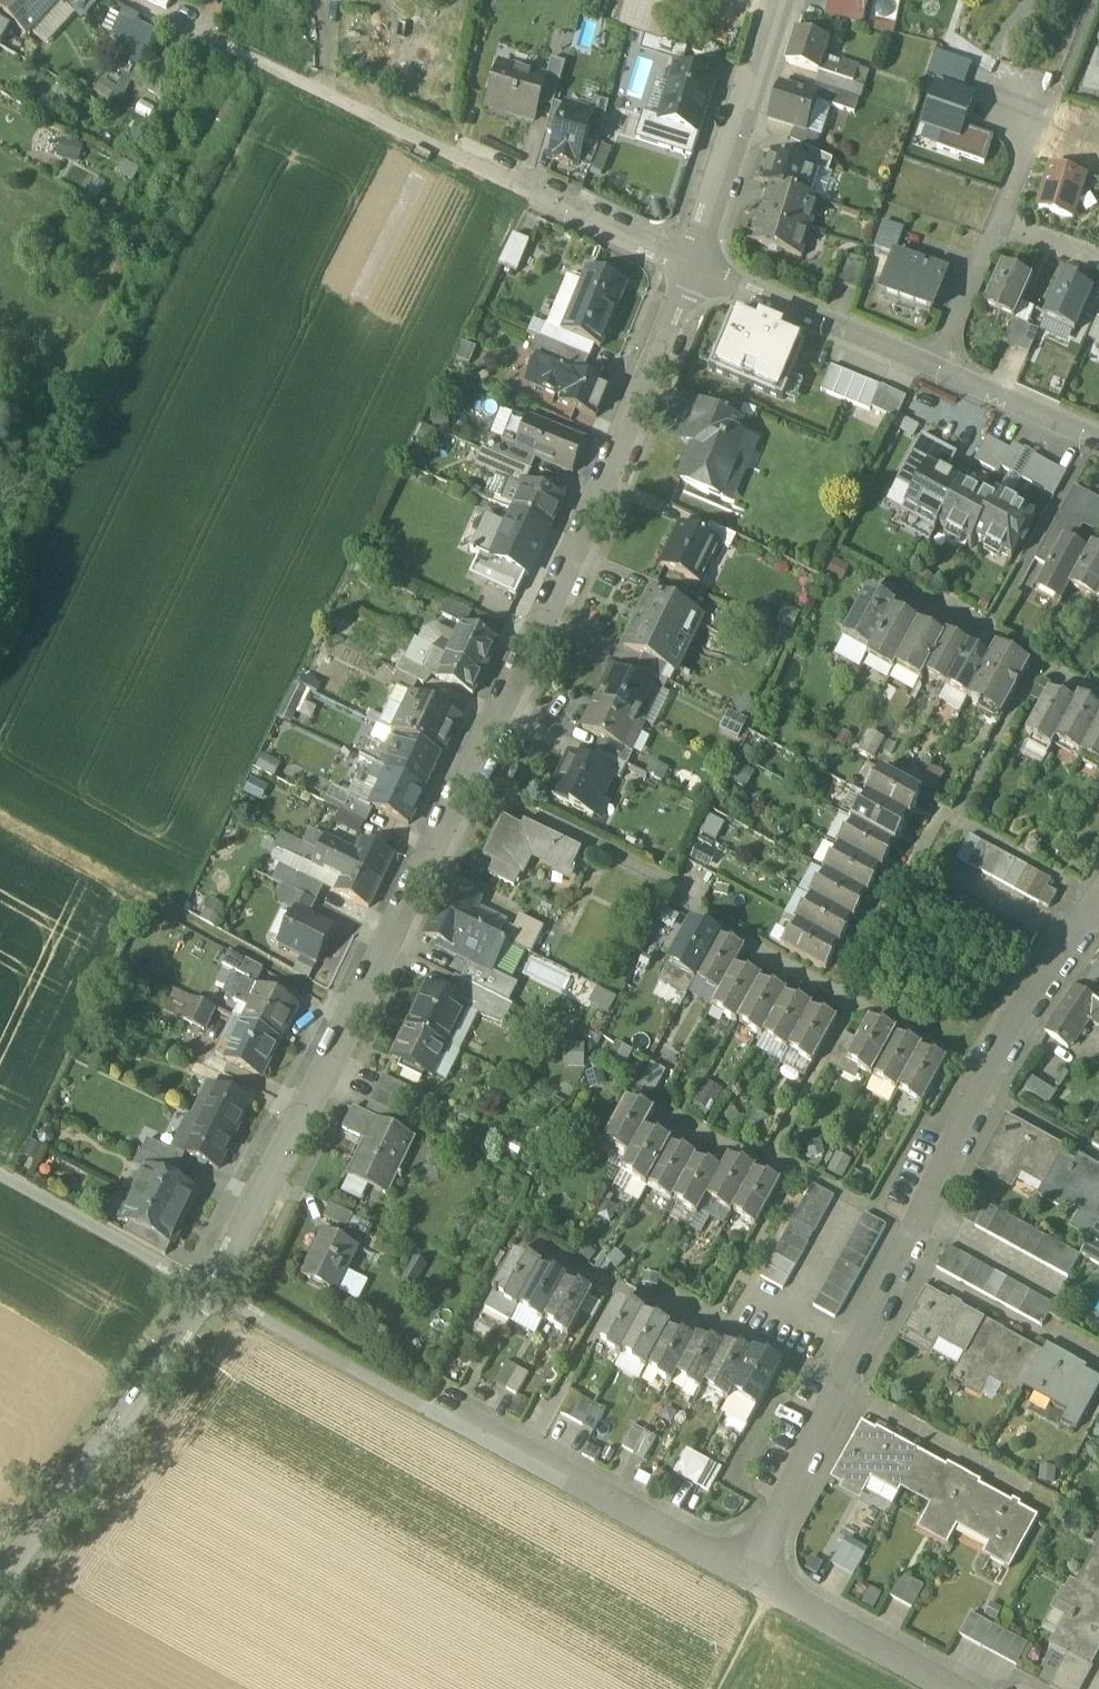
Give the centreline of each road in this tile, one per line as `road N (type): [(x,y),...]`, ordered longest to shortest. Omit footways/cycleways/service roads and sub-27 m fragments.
road 1 (residential): [(219,1294),(585,553),(689,270)]
road 2 (residential): [(1097,904),(984,1090),(927,1217),(740,1579)]
road 3 (residential): [(219,1294),(740,1579)]
road 4 (track): [(0,824),(244,949),(359,1019)]
road 5 (residential): [(0,1587),(219,1294)]
road 6 (residential): [(931,372),(1017,166),(1025,105)]
road 7 (residential): [(689,270),(779,0)]
road 8 (residential): [(689,270),(931,372)]
road 9 (residential): [(0,1174),(219,1294)]
road 10 (residential): [(468,161),(689,270)]
road 11 (residential): [(740,1579),(939,1688)]
road 12 (residential): [(931,372),(1098,446)]

